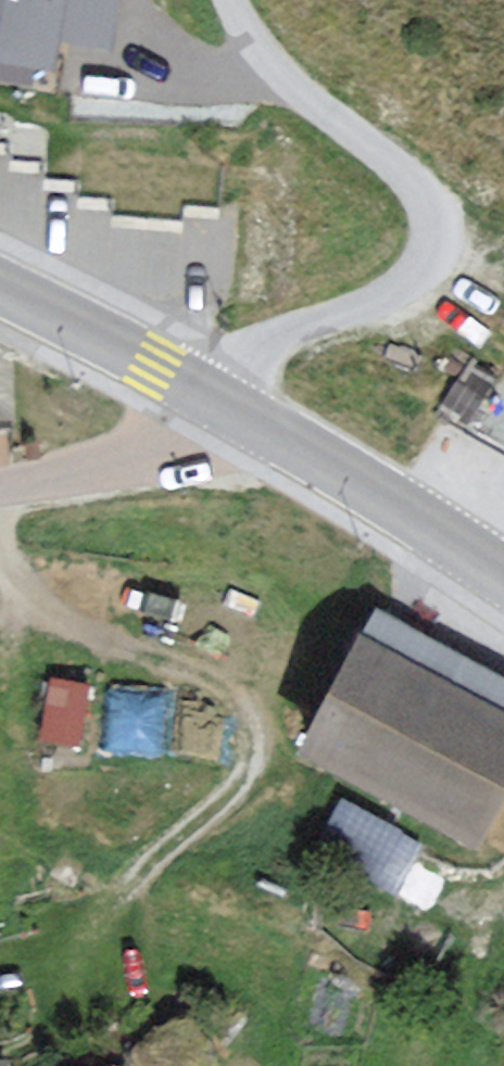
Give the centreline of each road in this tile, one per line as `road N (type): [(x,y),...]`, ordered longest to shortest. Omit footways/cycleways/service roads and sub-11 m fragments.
road 1 (track): [(38,1038),(101,915),(239,781),(250,758),(248,731),(234,702),(208,676),(103,636),(26,593),(0,542)]
road 2 (residential): [(220,406),(273,339),(399,292),(430,247),(433,222),(425,190),(283,77),(232,0)]
road 3 (secondary): [(220,406),(503,579)]
road 4 (secondary): [(0,289),(220,406)]
road 5 (residential): [(220,406),(174,450),(0,489)]

